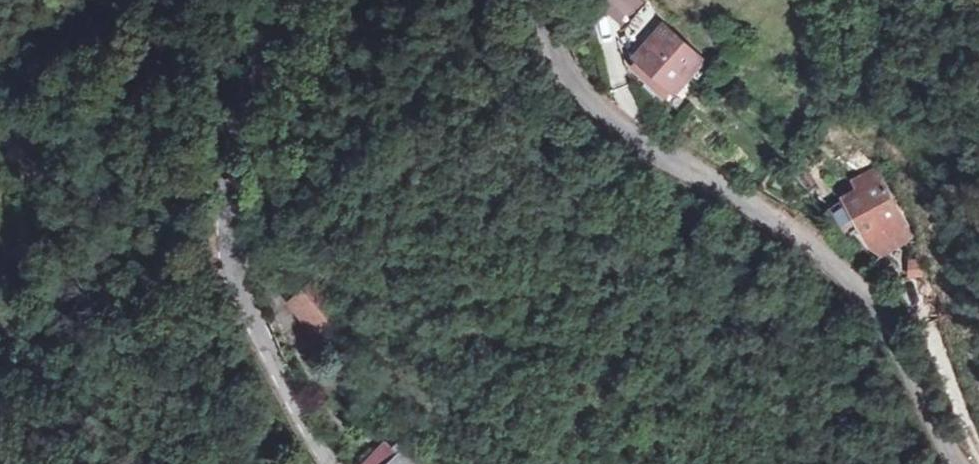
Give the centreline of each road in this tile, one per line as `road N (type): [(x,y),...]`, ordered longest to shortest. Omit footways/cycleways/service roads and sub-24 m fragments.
road 1 (unclassified): [(957,463),(847,277),(597,109),(556,64),(543,0)]
road 2 (unclassified): [(276,0),(235,133),(224,229),(252,340),(325,463)]
road 3 (track): [(0,455),(84,193),(182,0)]

